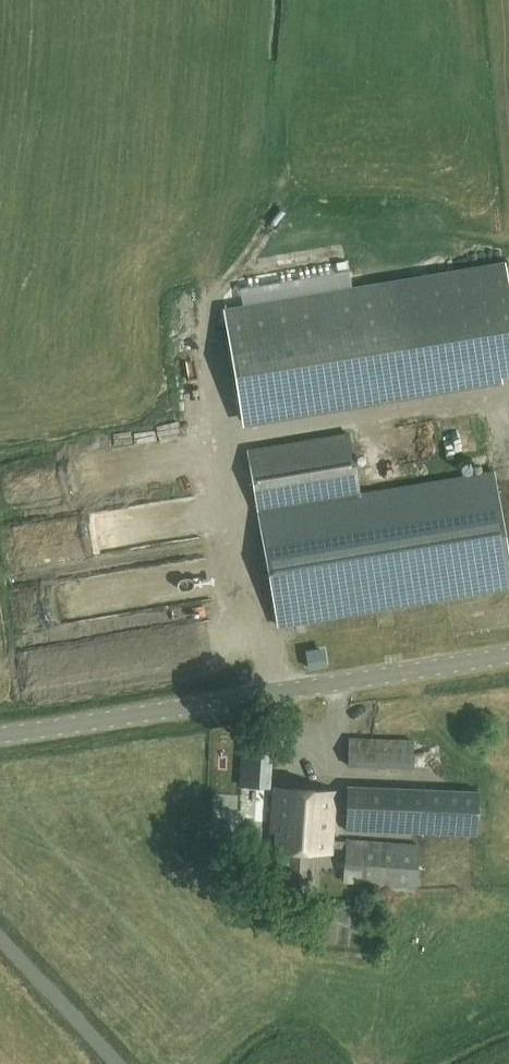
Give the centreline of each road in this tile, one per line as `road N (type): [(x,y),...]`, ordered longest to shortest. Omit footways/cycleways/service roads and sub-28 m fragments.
road 1 (tertiary): [(0,732),(508,654)]
road 2 (unclassified): [(118,1063),(0,937)]

